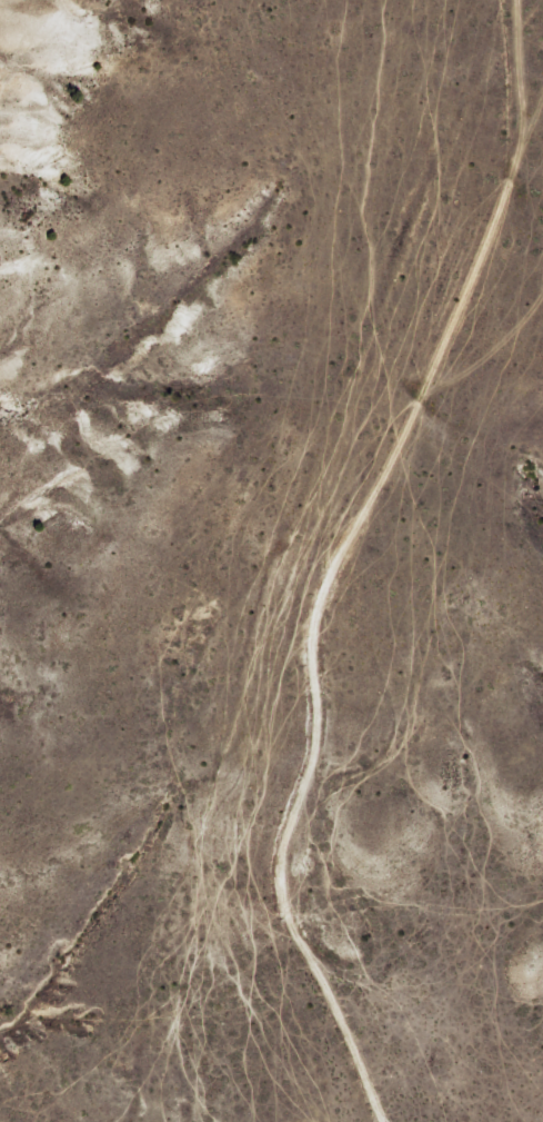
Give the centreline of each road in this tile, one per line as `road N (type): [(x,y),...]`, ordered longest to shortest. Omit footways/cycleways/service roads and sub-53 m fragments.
road 1 (track): [(387,1121),(283,913),(279,867),(306,769),(316,605),(398,451),(542,95)]
road 2 (track): [(542,304),(416,408)]
road 3 (track): [(519,155),(516,0)]

